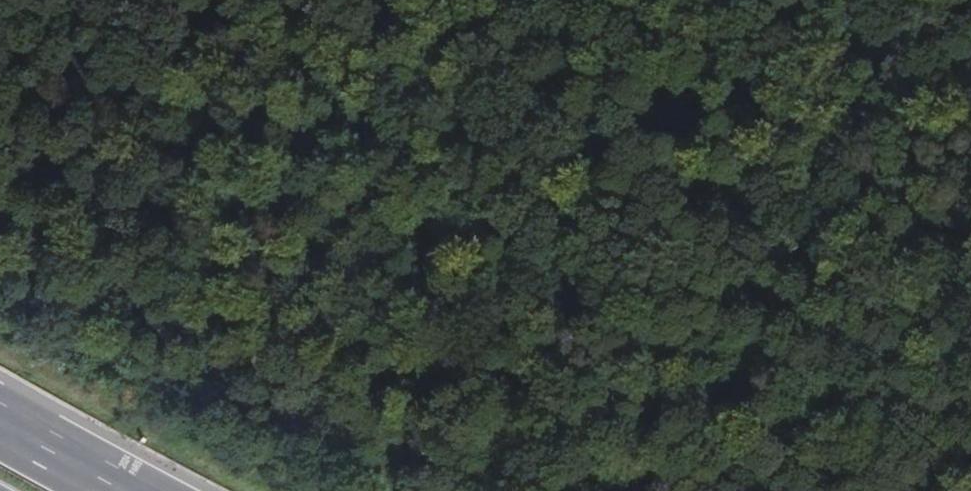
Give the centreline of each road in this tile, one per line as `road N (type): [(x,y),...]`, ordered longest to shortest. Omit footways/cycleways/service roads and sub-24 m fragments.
road 1 (motorway): [(133,490),(0,419)]

